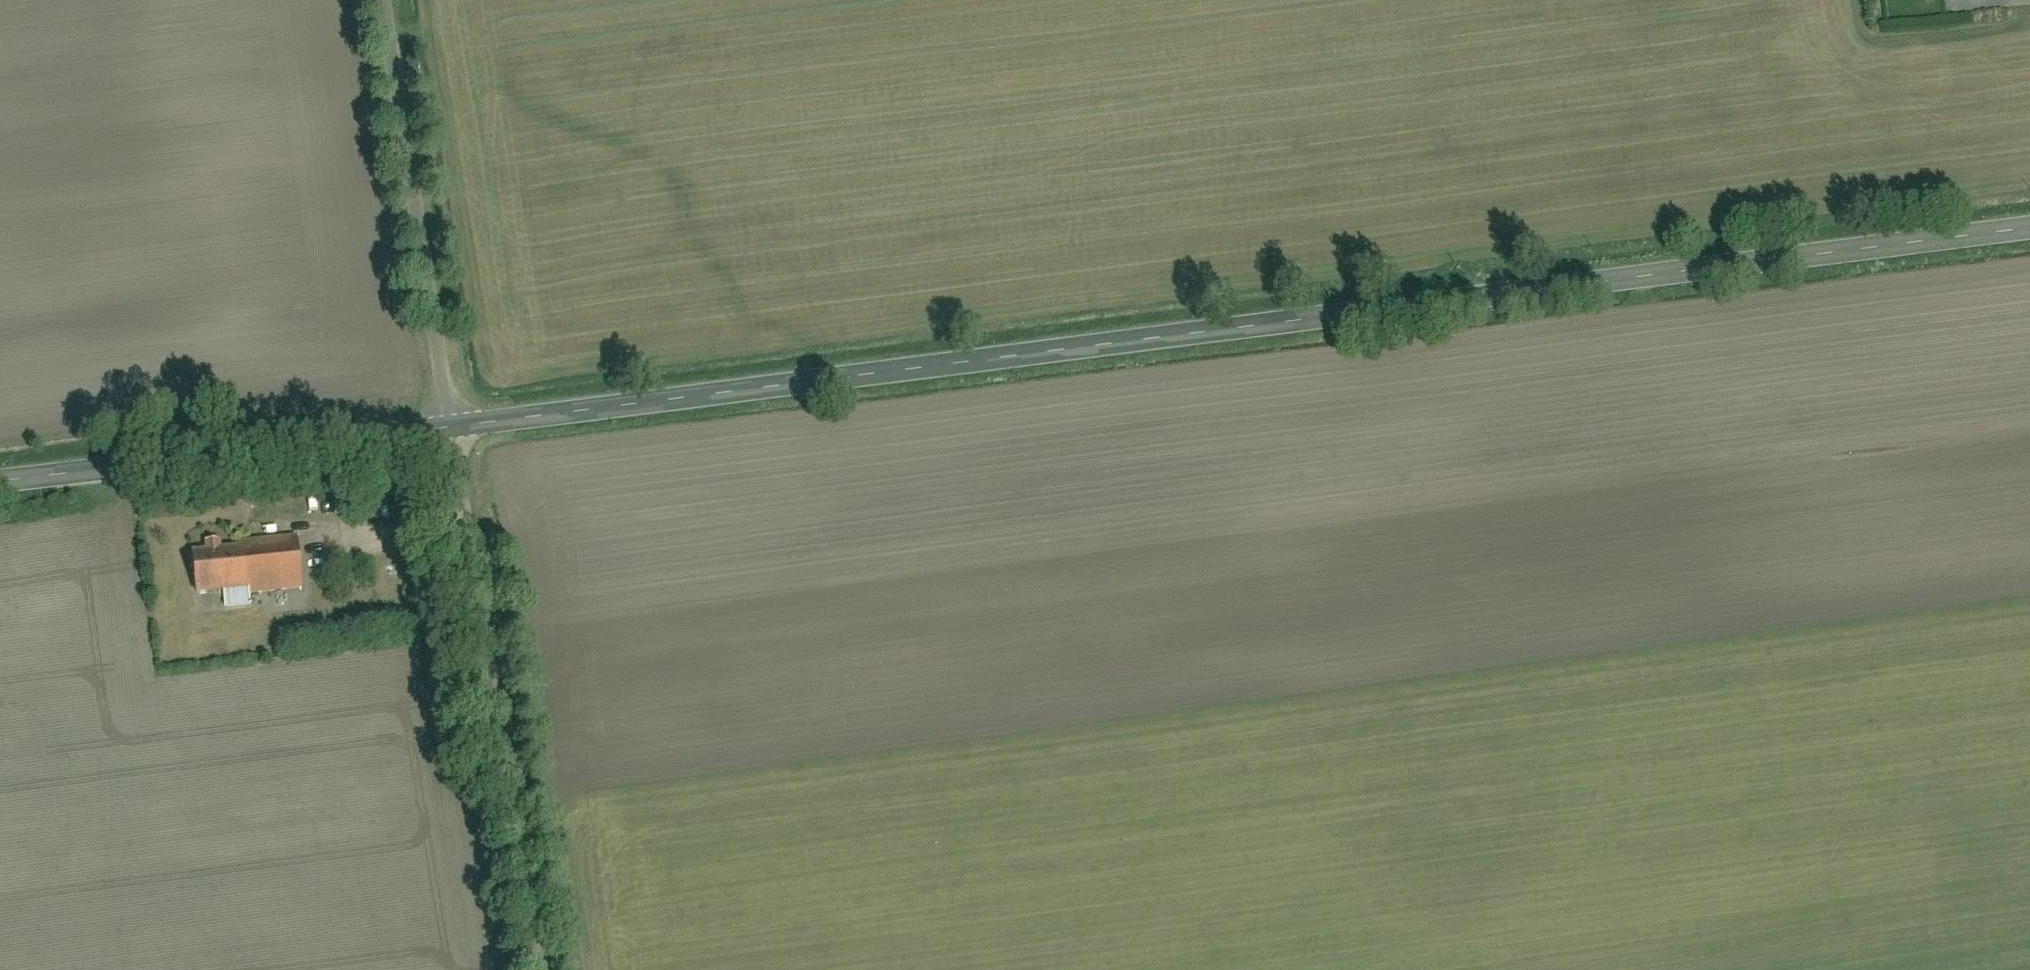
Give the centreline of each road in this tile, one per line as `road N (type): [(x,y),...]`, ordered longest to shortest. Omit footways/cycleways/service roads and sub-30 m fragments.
road 1 (tertiary): [(449,430),(2029,231)]
road 2 (residential): [(449,430),(536,969)]
road 3 (tertiary): [(0,483),(449,430)]
road 4 (residential): [(381,0),(449,430)]

